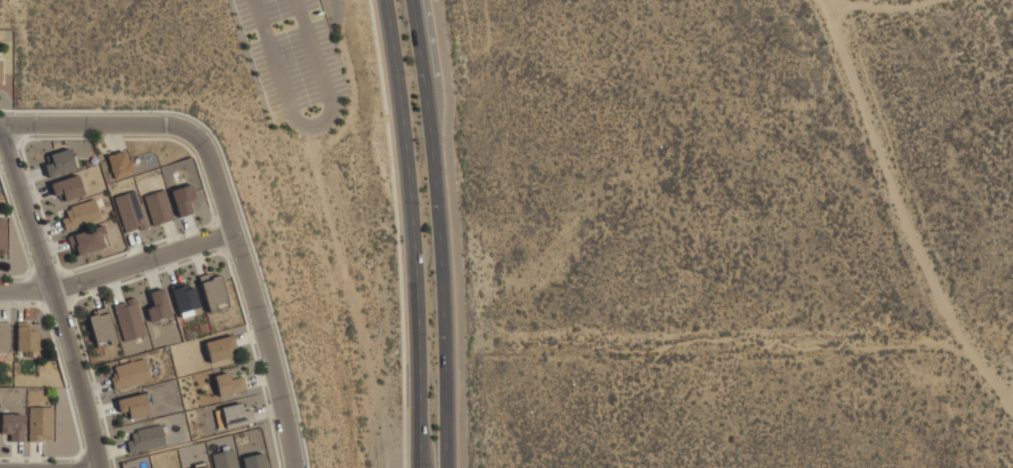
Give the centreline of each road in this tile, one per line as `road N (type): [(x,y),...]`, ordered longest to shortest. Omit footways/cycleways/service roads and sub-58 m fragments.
road 1 (residential): [(0,125),(172,125),(193,132),(207,151),(255,308),(293,467)]
road 2 (primary): [(387,0),(414,253),(419,467)]
road 3 (primary): [(447,467),(434,132),(416,0)]
road 4 (track): [(825,0),(927,276),(967,352),(1012,409)]
road 5 (residential): [(103,467),(0,128)]
road 6 (residential): [(0,291),(53,291),(232,232)]

